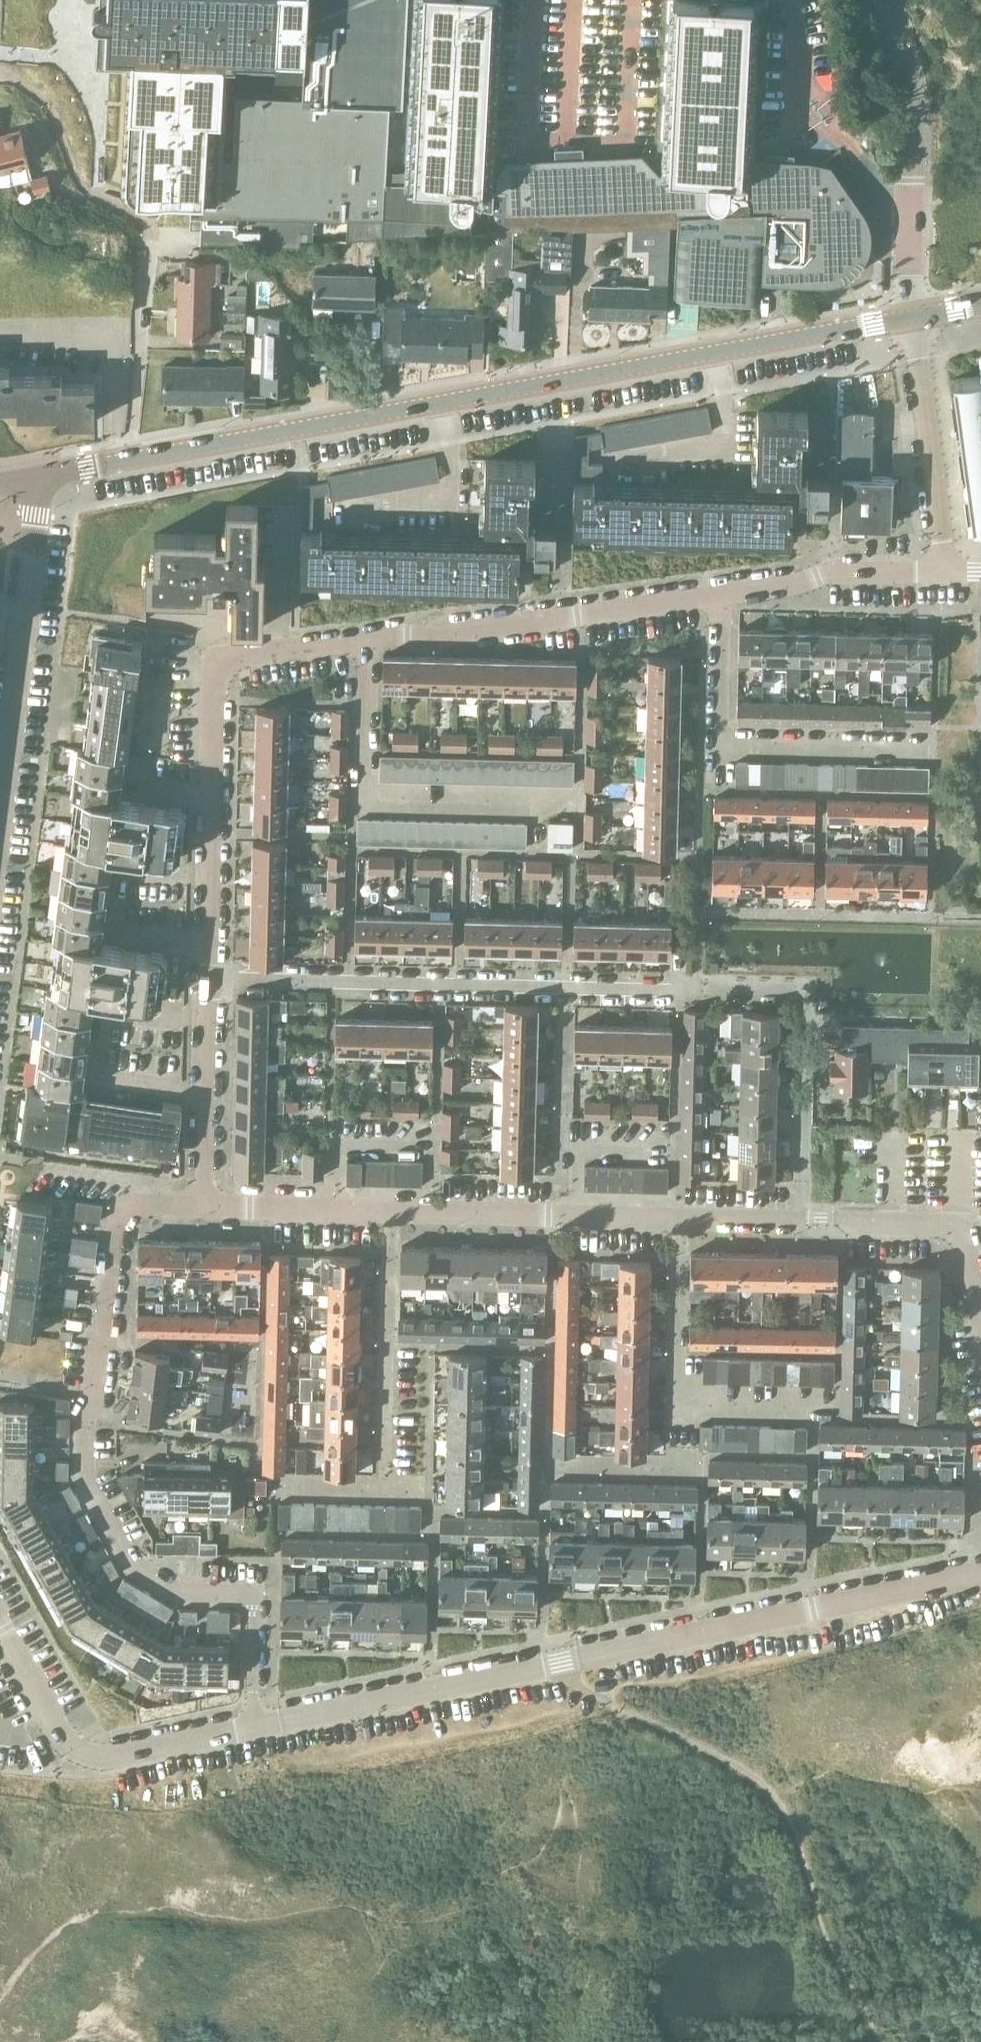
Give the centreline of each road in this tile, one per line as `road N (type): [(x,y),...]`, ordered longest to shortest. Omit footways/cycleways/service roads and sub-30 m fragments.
road 1 (secondary): [(42,476),(916,317)]
road 2 (residential): [(259,1727),(980,1572)]
road 3 (residential): [(259,1727),(260,1595),(177,1594),(148,1578),(131,1565),(91,1481),(94,1393),(123,1232),(142,1209),(206,1209)]
road 4 (residential): [(699,989),(212,982)]
road 5 (residential): [(212,982),(219,679),(243,658),(358,640)]
road 6 (residential): [(578,802),(355,796),(358,640)]
road 7 (residential): [(291,1490),(383,1491),(385,1213)]
road 8 (residential): [(0,840),(42,476)]
road 9 (residential): [(358,640),(717,598)]
road 10 (residential): [(933,746),(719,744),(717,598)]
road 11 (residential): [(259,1727),(126,1758),(87,1758),(65,1744),(0,1628)]
road 12 (residential): [(916,317),(923,82),(889,0)]
road 13 (residential): [(699,989),(701,914),(930,919)]
road 14 (residential): [(684,1220),(385,1213)]
road 15 (residential): [(949,574),(916,317)]
road 16 (residential): [(800,1223),(808,1018),(794,991)]
road 17 (residential): [(717,598),(828,577),(949,574)]
road 18 (residential): [(980,1302),(957,1230),(800,1223)]
road 19 (residential): [(206,1209),(212,982)]
road 20 (residential): [(544,1465),(683,1467),(684,1401)]
road 21 (residential): [(684,1401),(684,1220)]
road 22 (residential): [(329,1212),(331,1129),(428,1128)]
road 23 (residential): [(825,1404),(684,1401)]
road 24 (residential): [(206,1209),(329,1212)]

